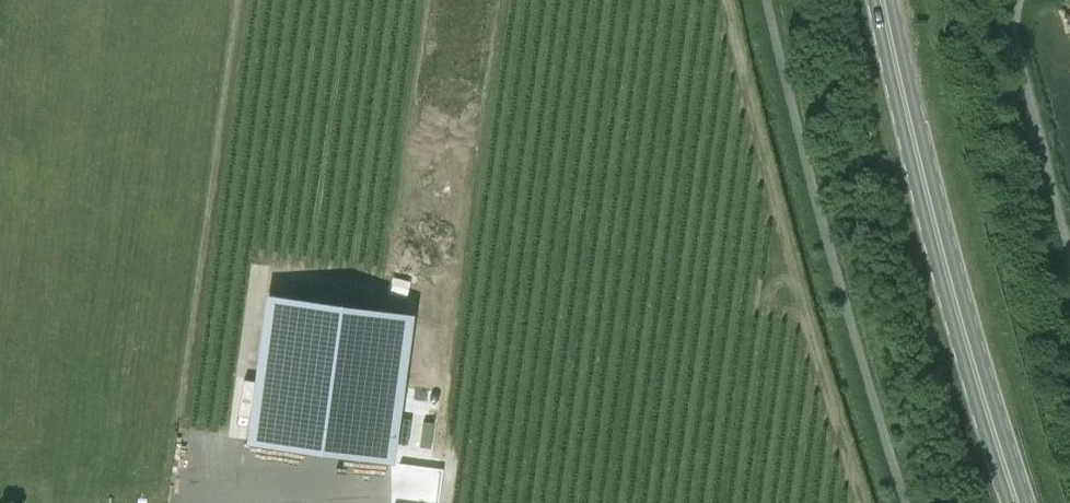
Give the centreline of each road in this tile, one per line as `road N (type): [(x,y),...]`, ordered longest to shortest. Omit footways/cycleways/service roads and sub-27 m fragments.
road 1 (primary): [(1019,502),(950,271),(885,0)]

